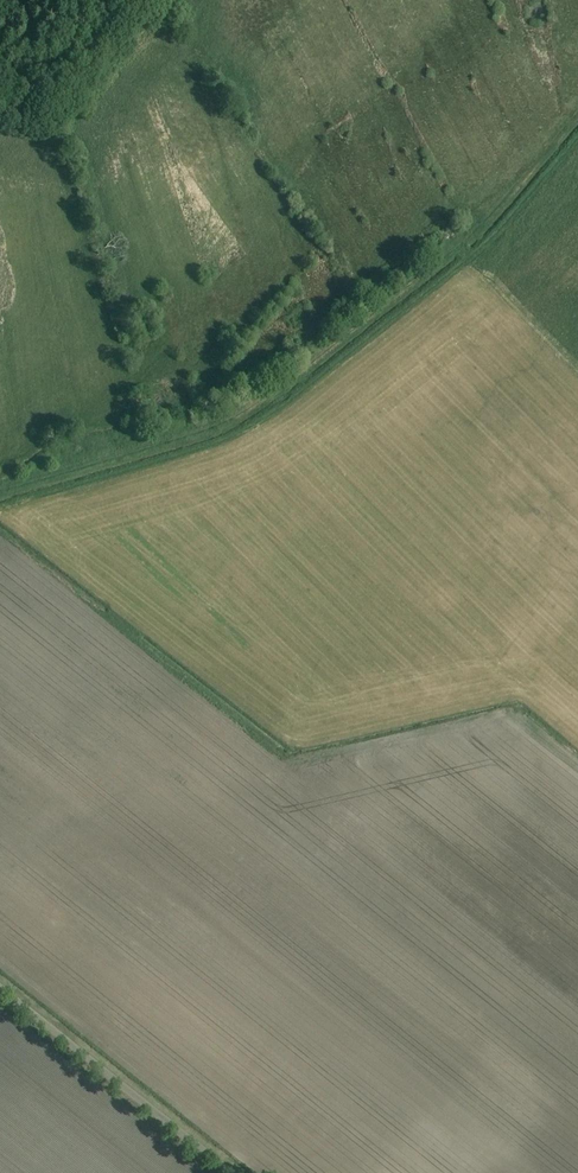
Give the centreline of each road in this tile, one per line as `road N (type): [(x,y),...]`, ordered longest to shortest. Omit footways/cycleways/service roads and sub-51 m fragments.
road 1 (unclassified): [(230,1172),(0,988)]
road 2 (track): [(132,0),(87,61),(51,80),(0,92)]

